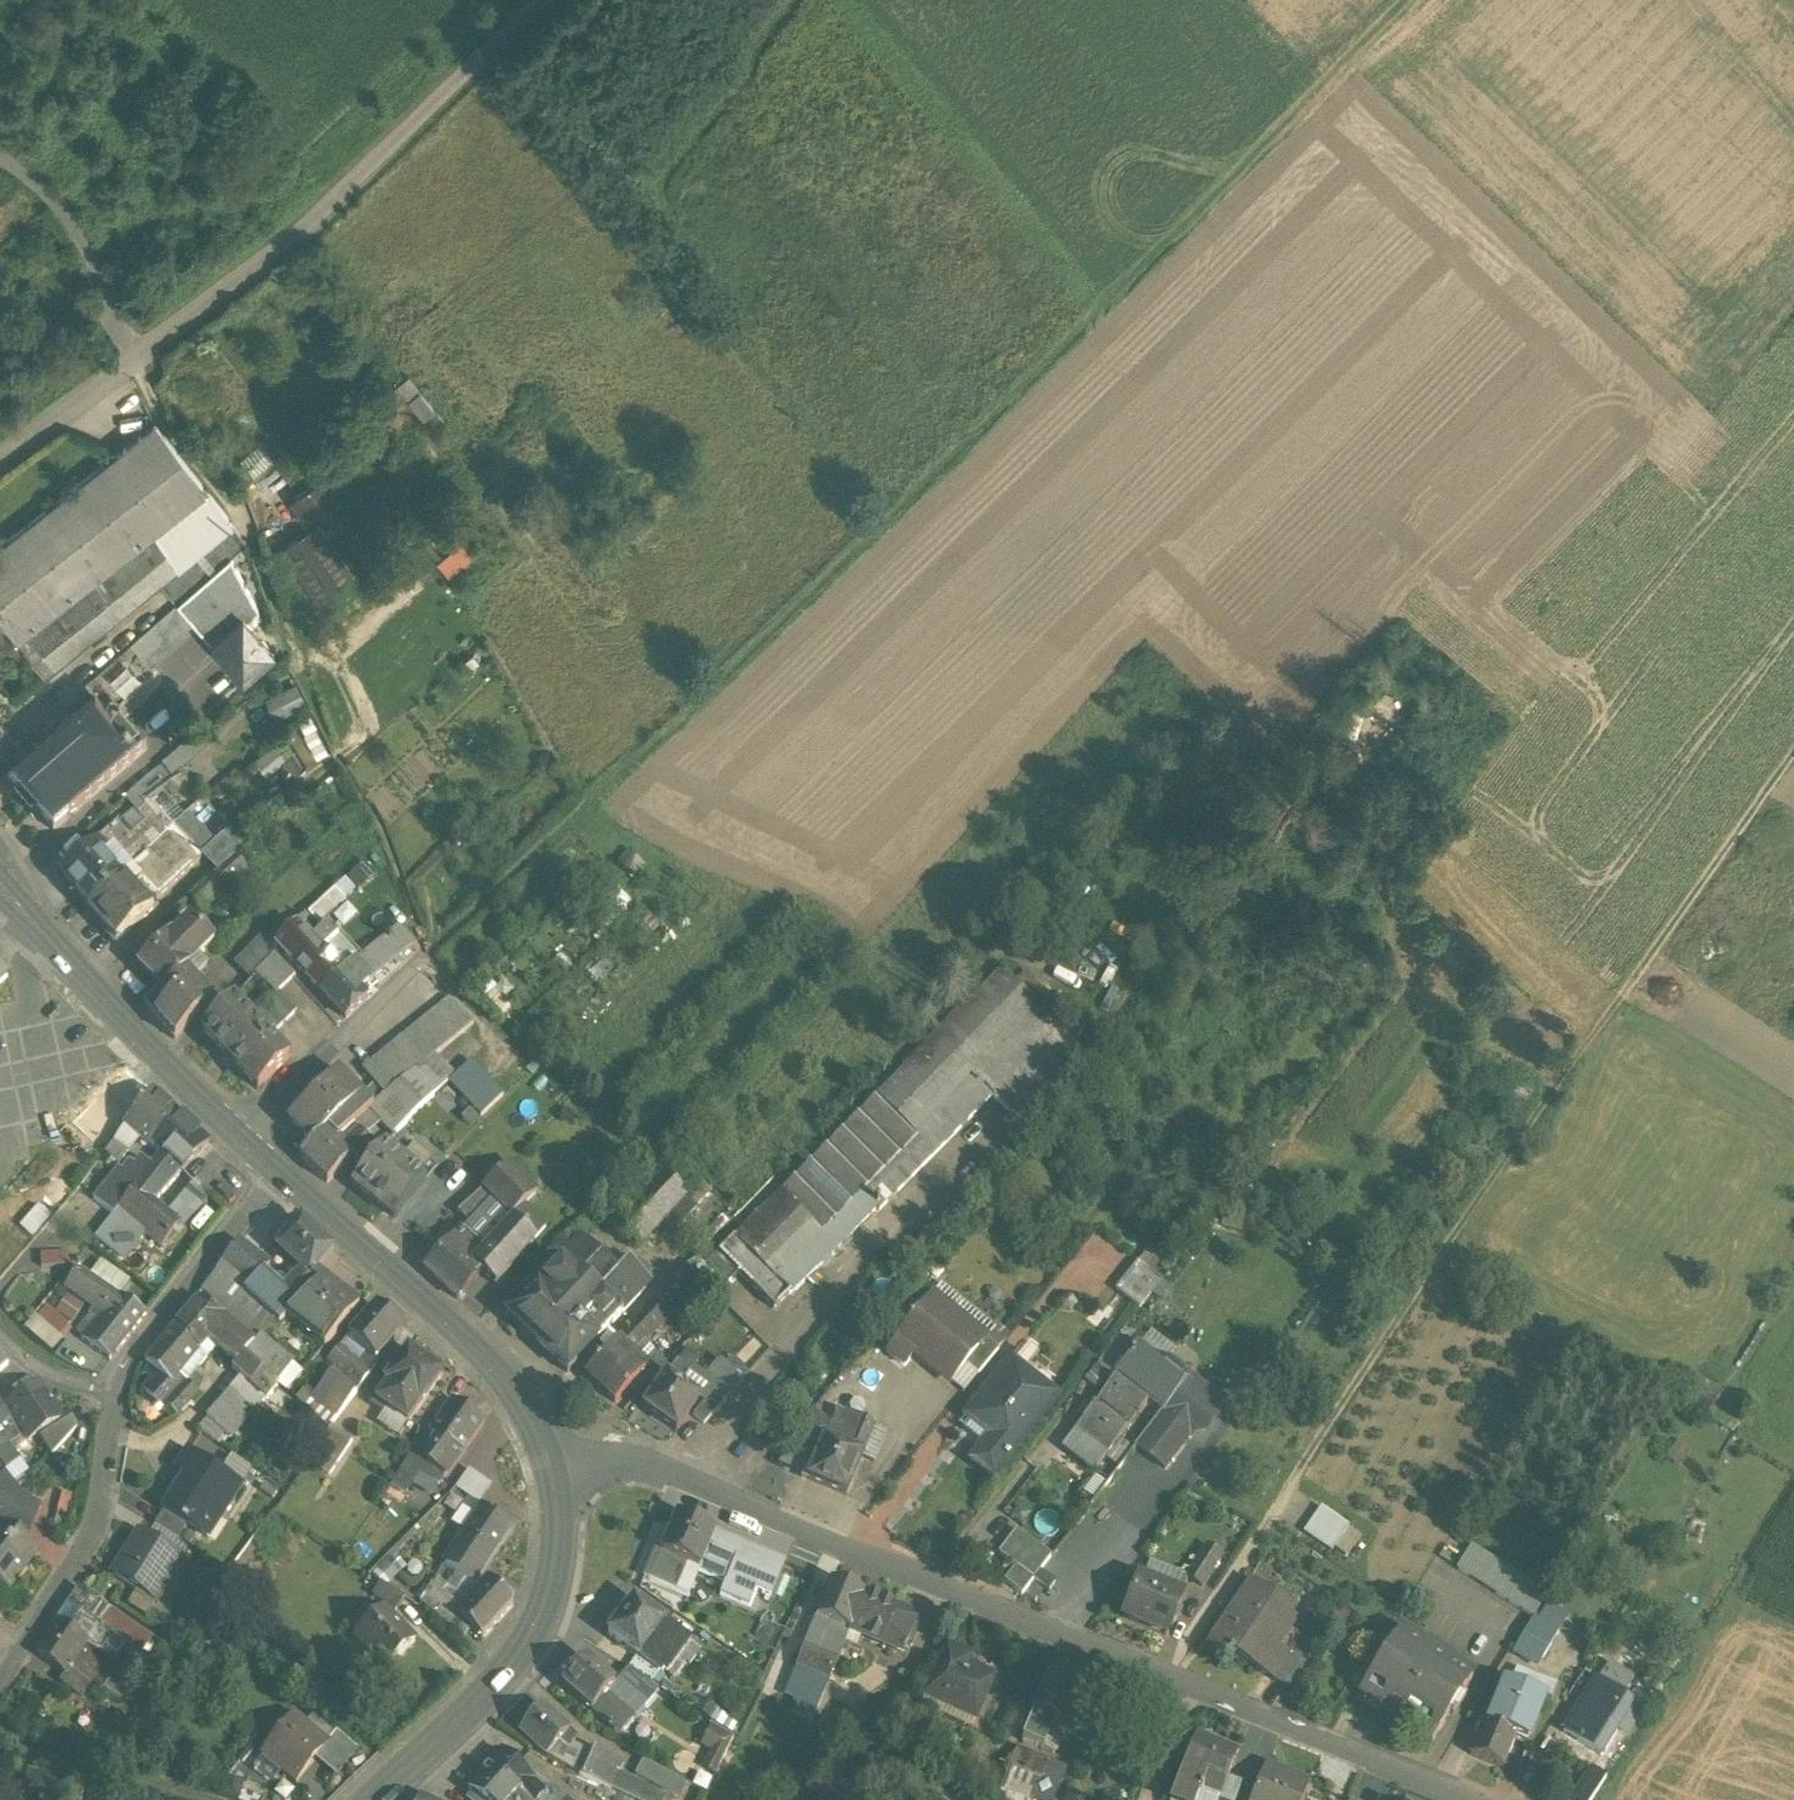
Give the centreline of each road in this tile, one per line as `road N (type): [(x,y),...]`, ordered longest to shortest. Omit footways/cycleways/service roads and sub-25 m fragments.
road 1 (track): [(429,962),(671,752),(1407,0)]
road 2 (track): [(1172,1685),(1793,770)]
road 3 (residential): [(557,1463),(645,1459),(1456,1799)]
road 4 (track): [(135,354),(324,214),(560,0)]
road 5 (tertiary): [(557,1463),(538,1420),(504,1383),(273,1171)]
road 6 (tertiary): [(375,1799),(533,1636),(565,1559),(557,1463)]
road 7 (tertiary): [(239,1138),(0,886)]
road 8 (residential): [(0,1656),(90,1527),(106,1397)]
road 9 (residential): [(106,1397),(111,1376),(273,1171)]
road 10 (residential): [(239,1138),(429,962)]
road 11 (residential): [(0,151),(53,192),(87,235),(135,354)]
road 12 (residential): [(106,1397),(23,1362),(0,1339)]

